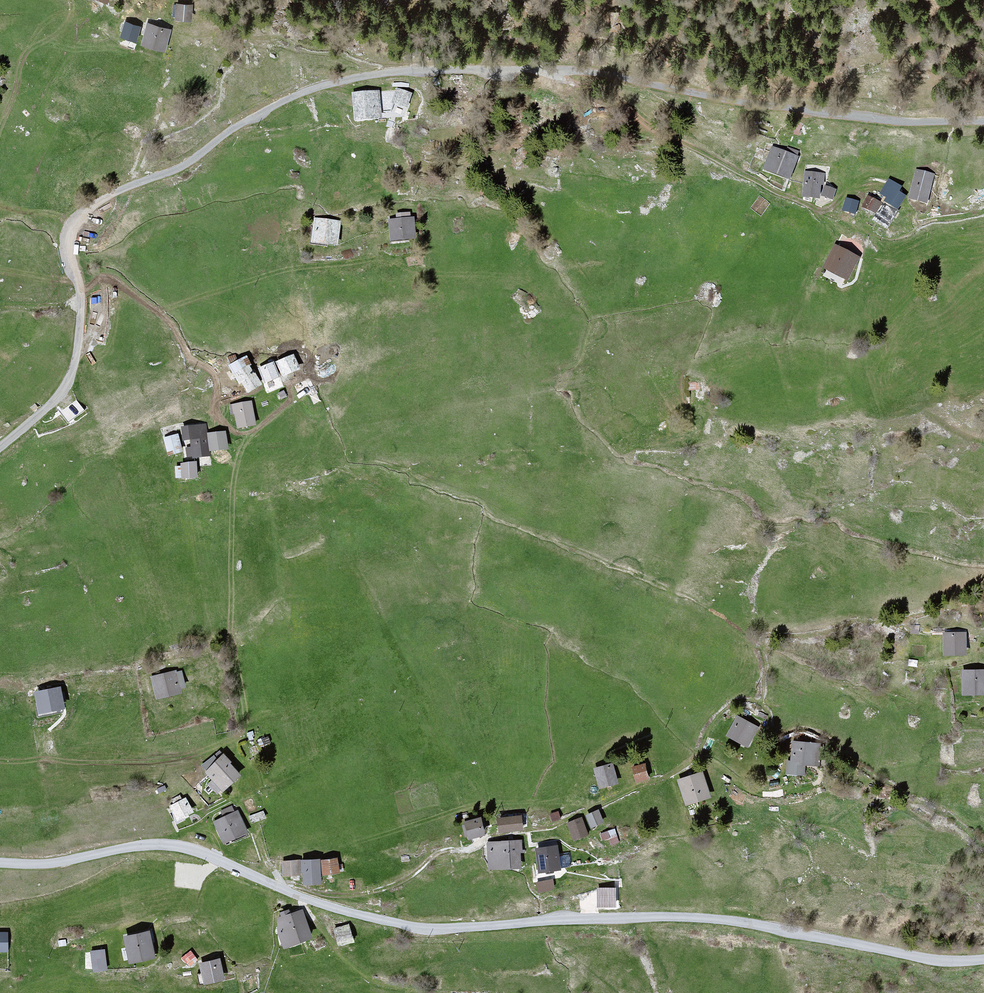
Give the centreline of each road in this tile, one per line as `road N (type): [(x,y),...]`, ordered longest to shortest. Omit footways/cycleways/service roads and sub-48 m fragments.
road 1 (unclassified): [(983,123),(837,117),(594,75),(404,73),(334,85),(256,123),(184,173),(83,215),(71,236),(82,295),(73,392),(0,453)]
road 2 (unclassified): [(983,960),(923,959),(699,919),(392,925),(205,853),(160,844),(55,862),(0,862)]
road 3 (track): [(285,890),(374,892),(446,851),(545,836),(674,780),(709,746)]
road 4 (track): [(541,73),(807,210),(837,233)]
road 5 (track): [(0,149),(24,61),(40,40),(73,22),(72,2)]

